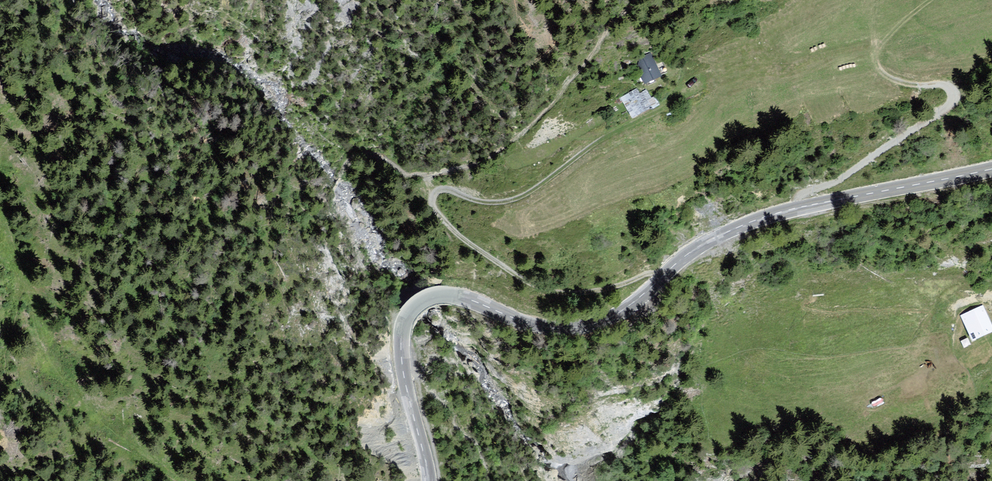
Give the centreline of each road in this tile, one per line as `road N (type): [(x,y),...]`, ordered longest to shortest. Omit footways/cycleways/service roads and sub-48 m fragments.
road 1 (tertiary): [(402,327),(421,301),(445,295),(545,327),(589,326),(633,304),(705,243),(765,215),(991,169)]
road 2 (track): [(475,201),(444,188),(433,201),(462,238),(530,284),(596,291),(663,276)]
road 3 (track): [(874,55),(899,82),(951,85),(955,96),(848,174),(799,196),(797,208)]
road 4 (track): [(475,201),(522,196),(605,137),(667,106)]
road 5 (tertiary): [(402,327),(429,480)]

